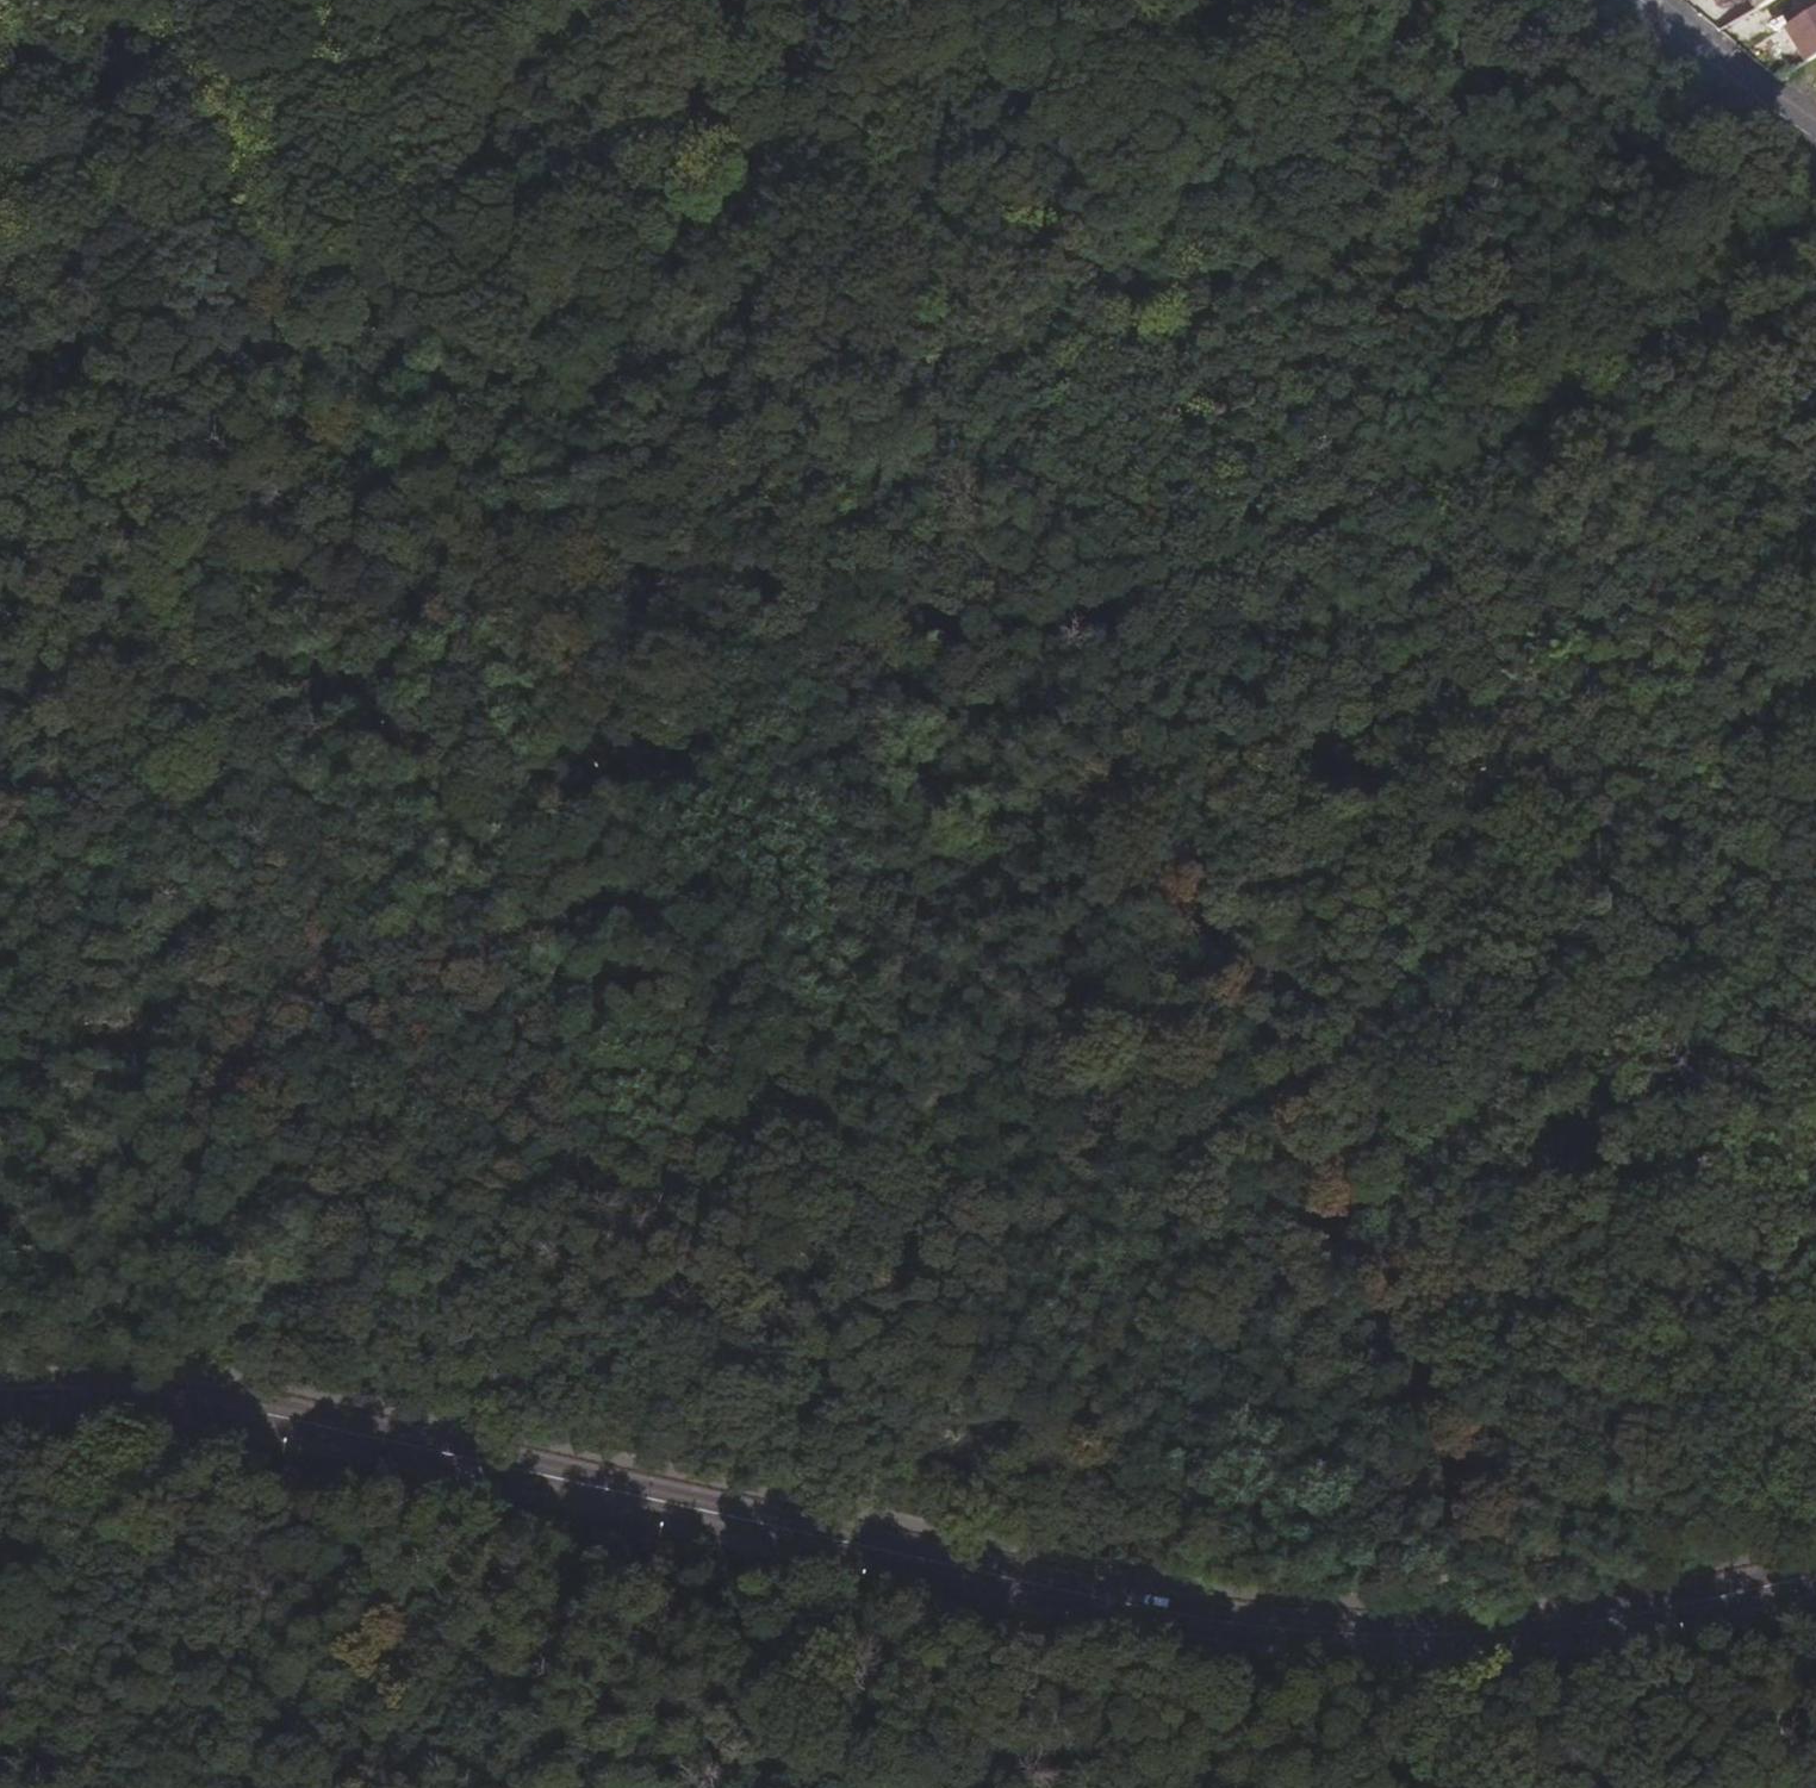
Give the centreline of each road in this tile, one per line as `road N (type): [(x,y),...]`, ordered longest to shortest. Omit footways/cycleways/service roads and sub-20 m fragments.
road 1 (secondary): [(1815,1576),(1539,1627),(1401,1636),(1274,1631),(334,1429),(131,1391),(0,1390)]
road 2 (residential): [(1643,0),(1815,119)]

